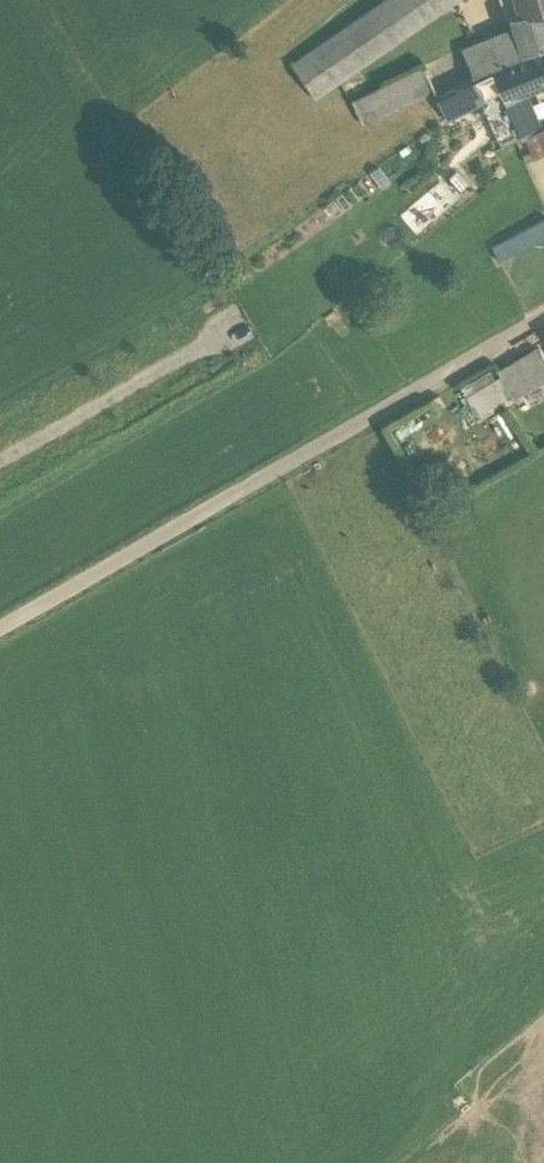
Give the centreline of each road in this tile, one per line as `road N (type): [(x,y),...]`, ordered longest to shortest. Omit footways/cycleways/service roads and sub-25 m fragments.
road 1 (track): [(543,321),(0,629)]

